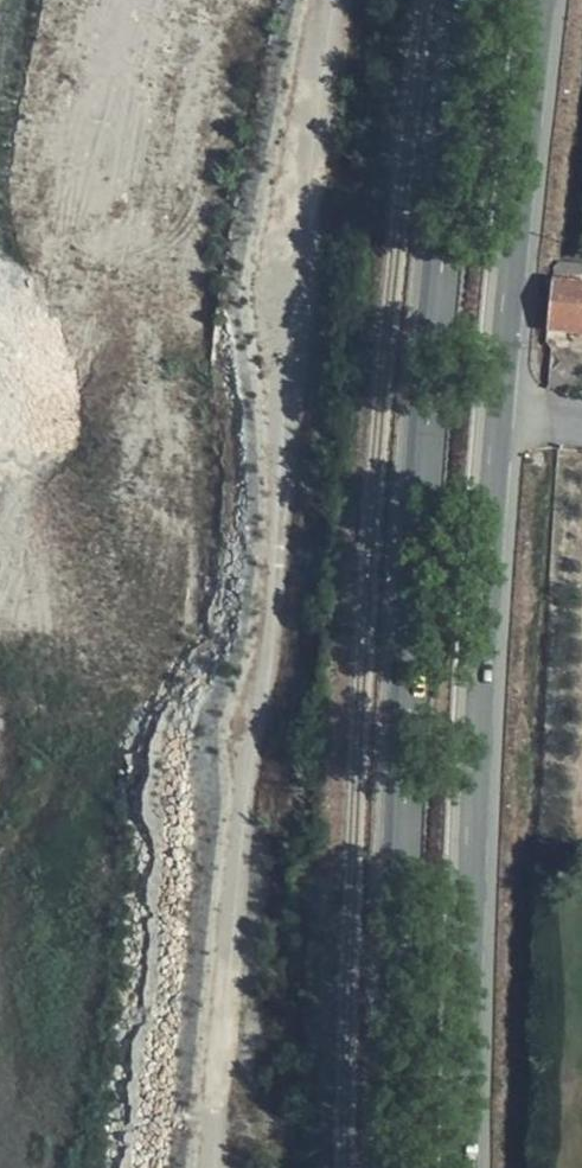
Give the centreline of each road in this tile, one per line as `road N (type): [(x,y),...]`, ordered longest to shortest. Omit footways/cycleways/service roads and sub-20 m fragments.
road 1 (primary): [(472,0),(416,569),(392,1167)]
road 2 (primary): [(464,1167),(483,568),(536,0)]
road 3 (track): [(323,0),(247,1167)]

